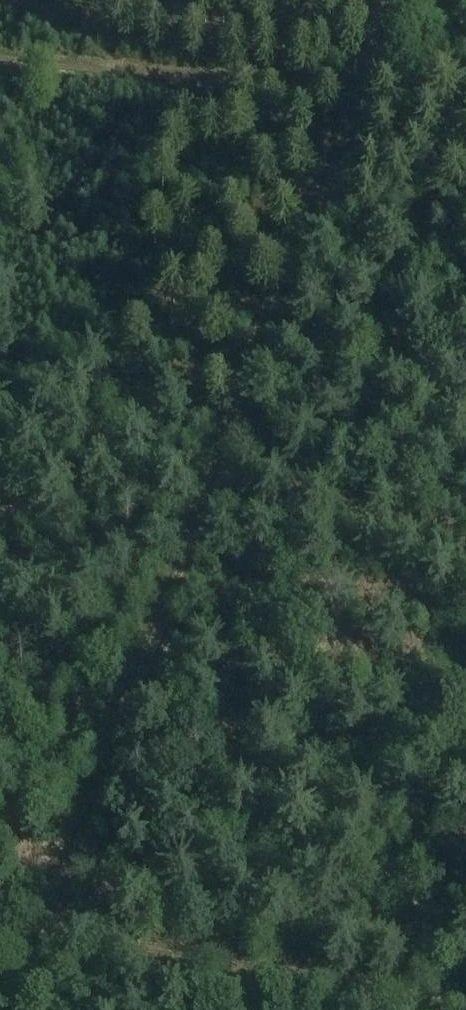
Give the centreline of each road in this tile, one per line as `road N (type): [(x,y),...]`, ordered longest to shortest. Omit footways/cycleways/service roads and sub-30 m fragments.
road 1 (track): [(47,944),(310,238)]
road 2 (track): [(465,81),(294,84),(0,52)]
road 3 (track): [(47,944),(410,1009)]
road 4 (track): [(310,238),(400,0)]

